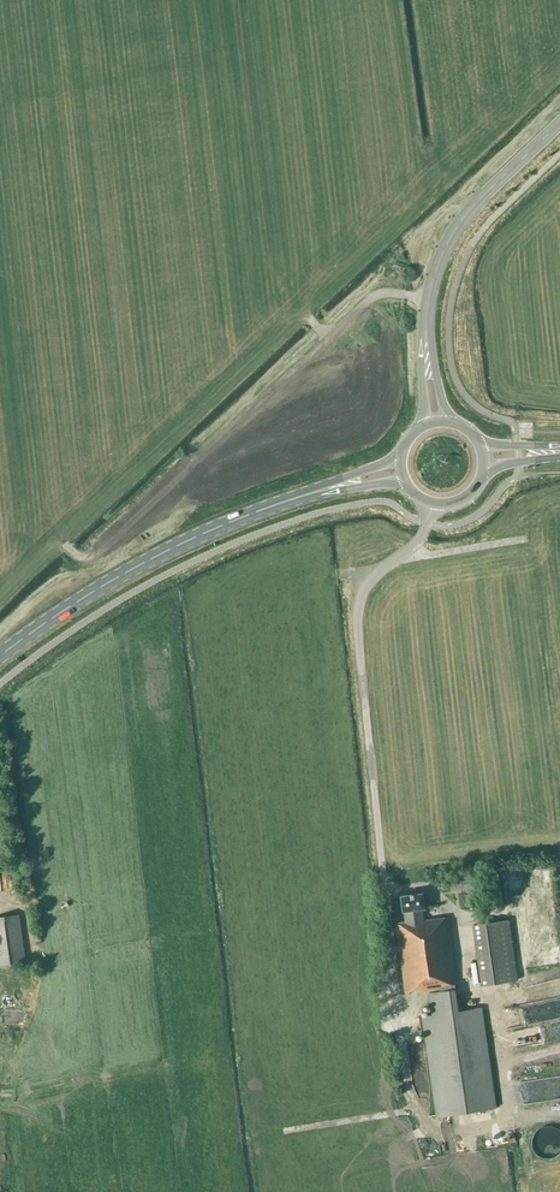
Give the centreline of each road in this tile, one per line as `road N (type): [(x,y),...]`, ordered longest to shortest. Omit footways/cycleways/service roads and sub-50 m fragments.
road 1 (track): [(428,300),(370,298),(96,556),(65,545)]
road 2 (primary): [(0,657),(156,556),(321,491)]
road 3 (tertiary): [(427,354),(431,274),(459,223),(559,123)]

